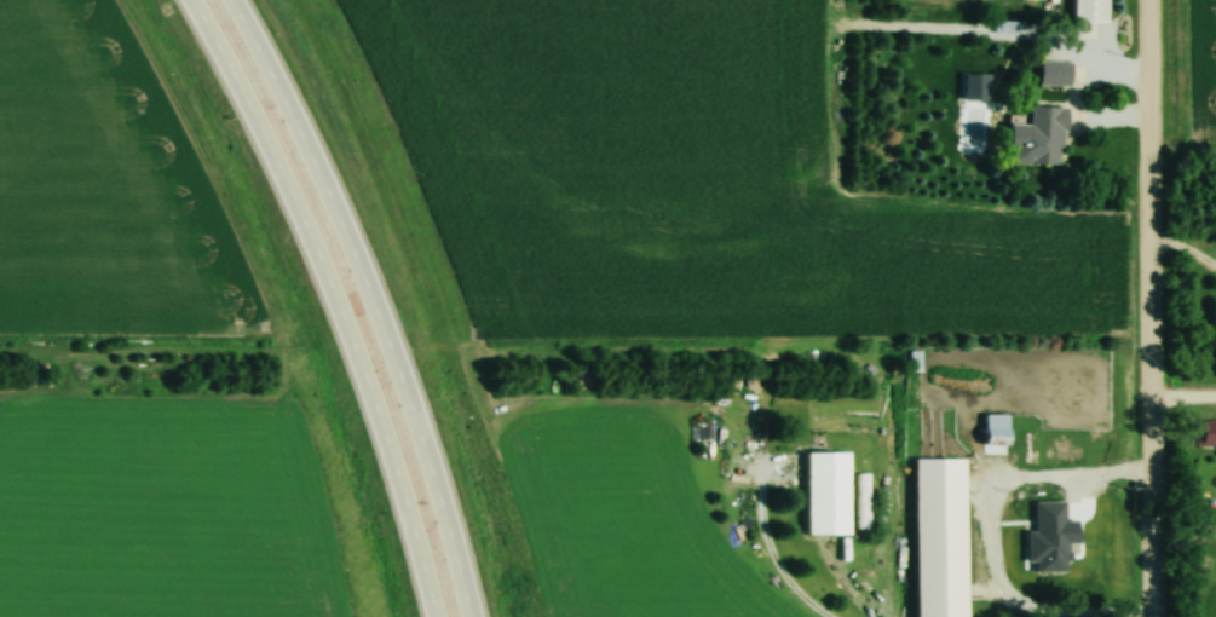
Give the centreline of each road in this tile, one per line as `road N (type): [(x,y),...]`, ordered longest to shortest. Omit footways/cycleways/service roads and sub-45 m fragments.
road 1 (trunk): [(199,0),(333,275),(441,616)]
road 2 (trunk): [(478,616),(414,392),(370,279),(239,0)]
road 3 (residential): [(1147,616),(1142,0)]

